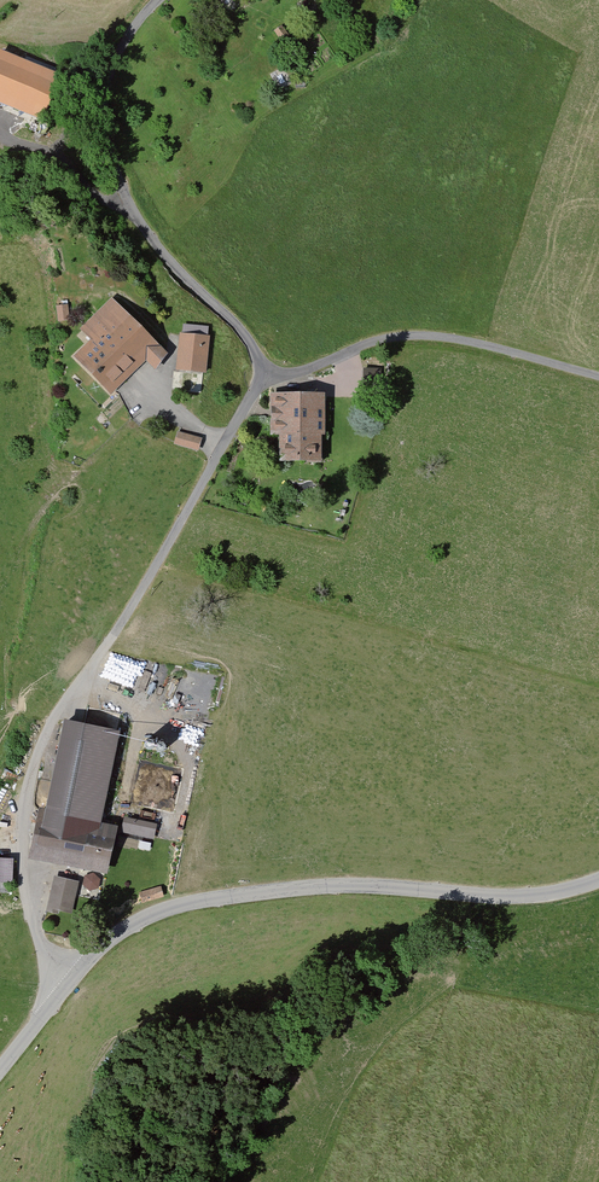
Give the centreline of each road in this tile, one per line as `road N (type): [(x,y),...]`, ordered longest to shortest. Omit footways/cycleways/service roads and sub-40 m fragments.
road 1 (residential): [(57,998),(36,932),(20,797),(39,742),(141,591),(264,370)]
road 2 (residential): [(57,998),(121,930),(187,903),(339,886),(518,897),(598,880)]
road 3 (residential): [(264,370),(238,327),(160,249),(109,150),(108,74),(158,0)]
road 4 (residential): [(264,370),(285,375),(377,341),(421,335),(598,376)]

